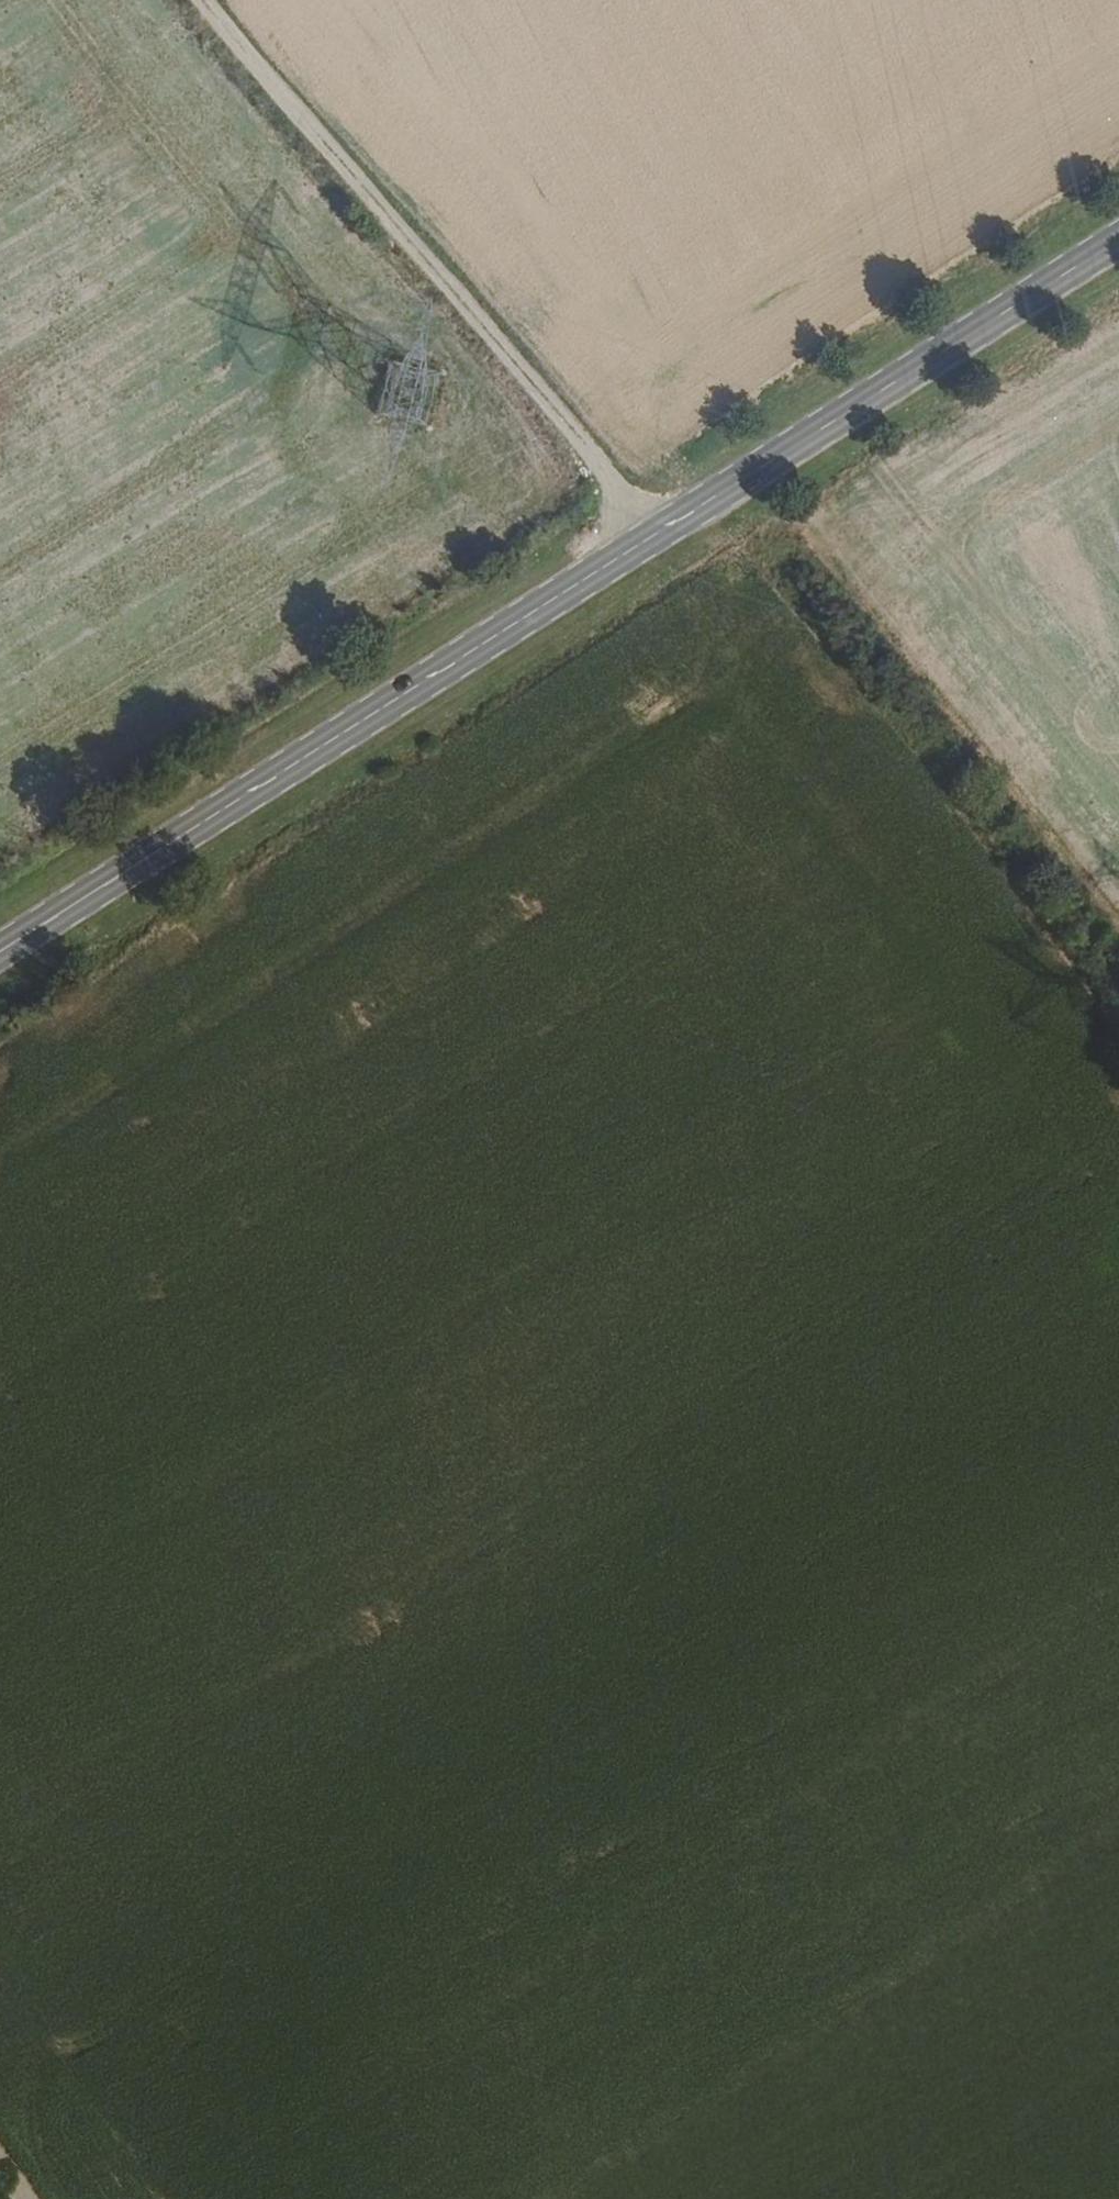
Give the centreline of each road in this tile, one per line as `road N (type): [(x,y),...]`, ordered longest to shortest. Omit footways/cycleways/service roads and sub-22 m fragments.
road 1 (secondary): [(0,949),(1118,237)]
road 2 (track): [(204,0),(645,536)]

